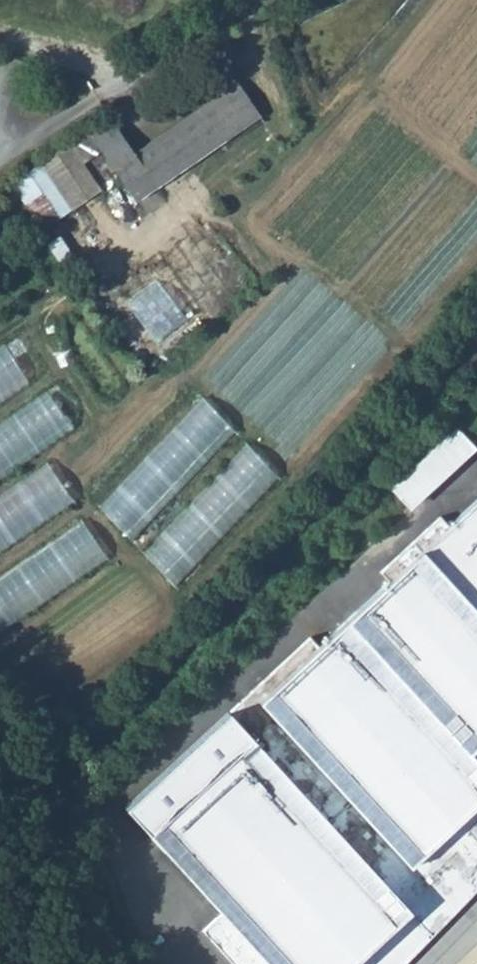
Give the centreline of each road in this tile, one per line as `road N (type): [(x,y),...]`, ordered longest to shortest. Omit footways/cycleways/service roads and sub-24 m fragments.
road 1 (track): [(476,326),(166,679),(63,762),(45,797)]
road 2 (unclassified): [(0,43),(120,82),(242,0)]
road 3 (track): [(69,963),(74,933),(45,797)]

